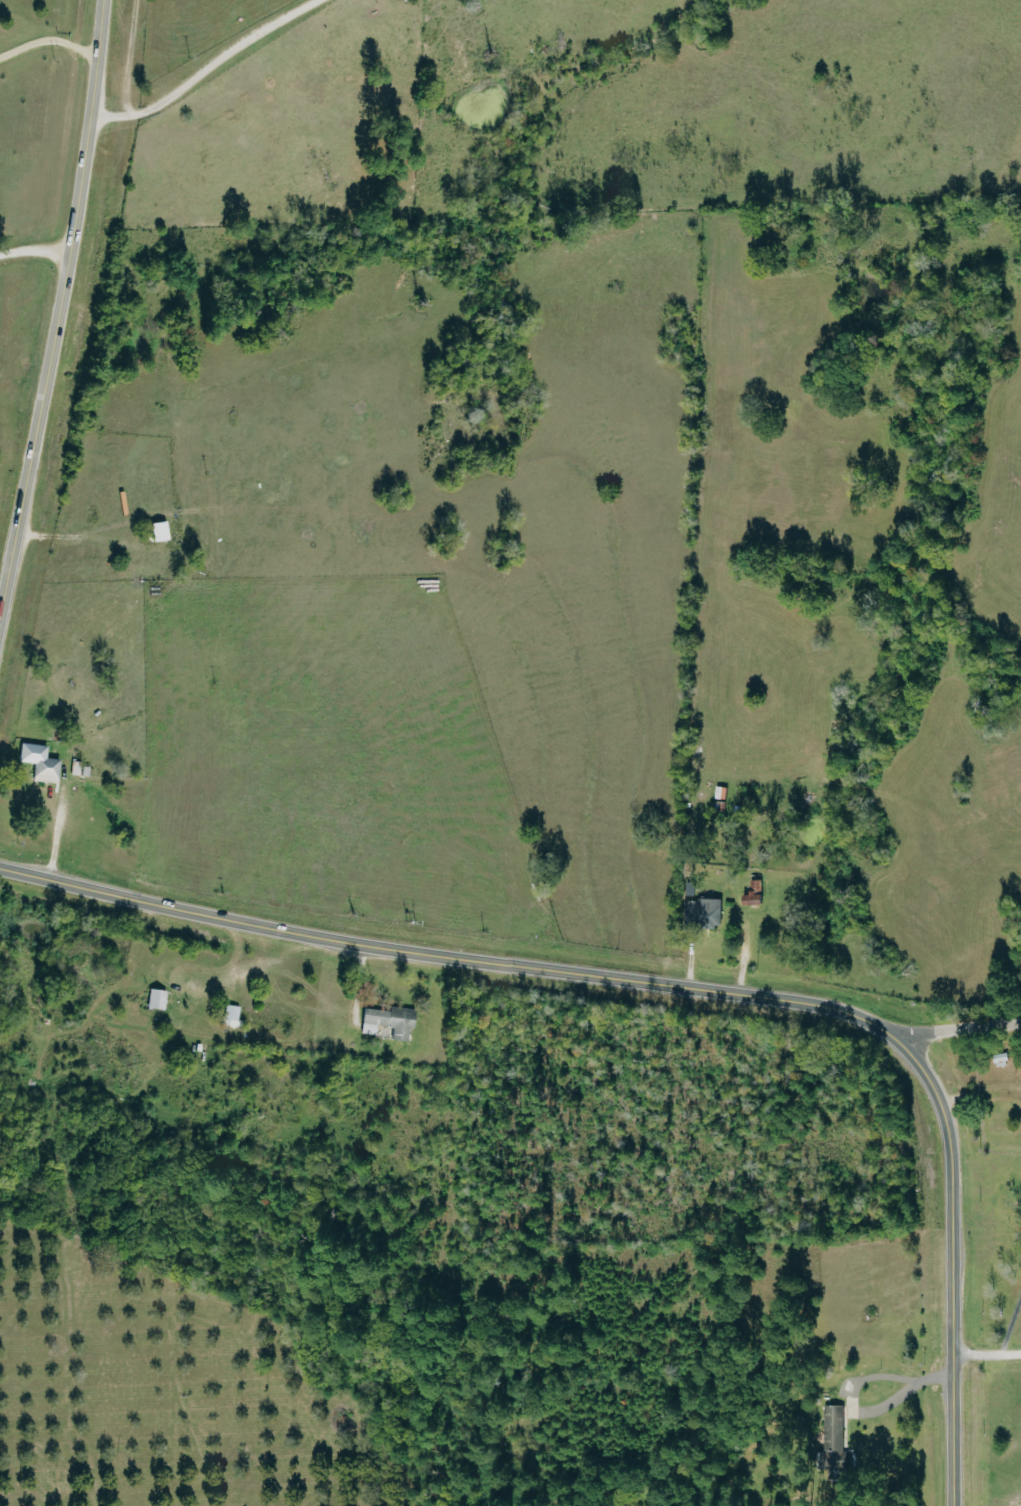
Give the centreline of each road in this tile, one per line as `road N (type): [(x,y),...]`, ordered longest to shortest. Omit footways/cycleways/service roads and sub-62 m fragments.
road 1 (secondary): [(949,1505),(947,1153),(915,1067),(887,1035),(810,1006),(322,935),(0,869)]
road 2 (secondary): [(102,0),(69,258),(0,612)]
road 3 (tertiary): [(887,1035),(1020,1022)]

